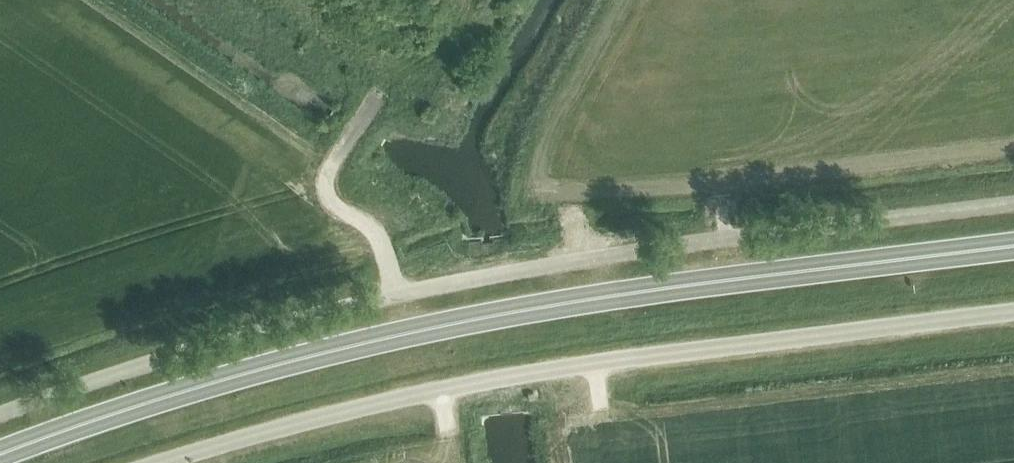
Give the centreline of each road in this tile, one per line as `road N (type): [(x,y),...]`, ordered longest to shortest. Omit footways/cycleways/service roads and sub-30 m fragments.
road 1 (unclassified): [(0,418),(282,324),(446,284),(581,257),(1013,205)]
road 2 (trunk): [(0,453),(186,391),(437,328),(1013,246)]
road 3 (unclassified): [(162,462),(336,413),(518,374),(1013,312)]

